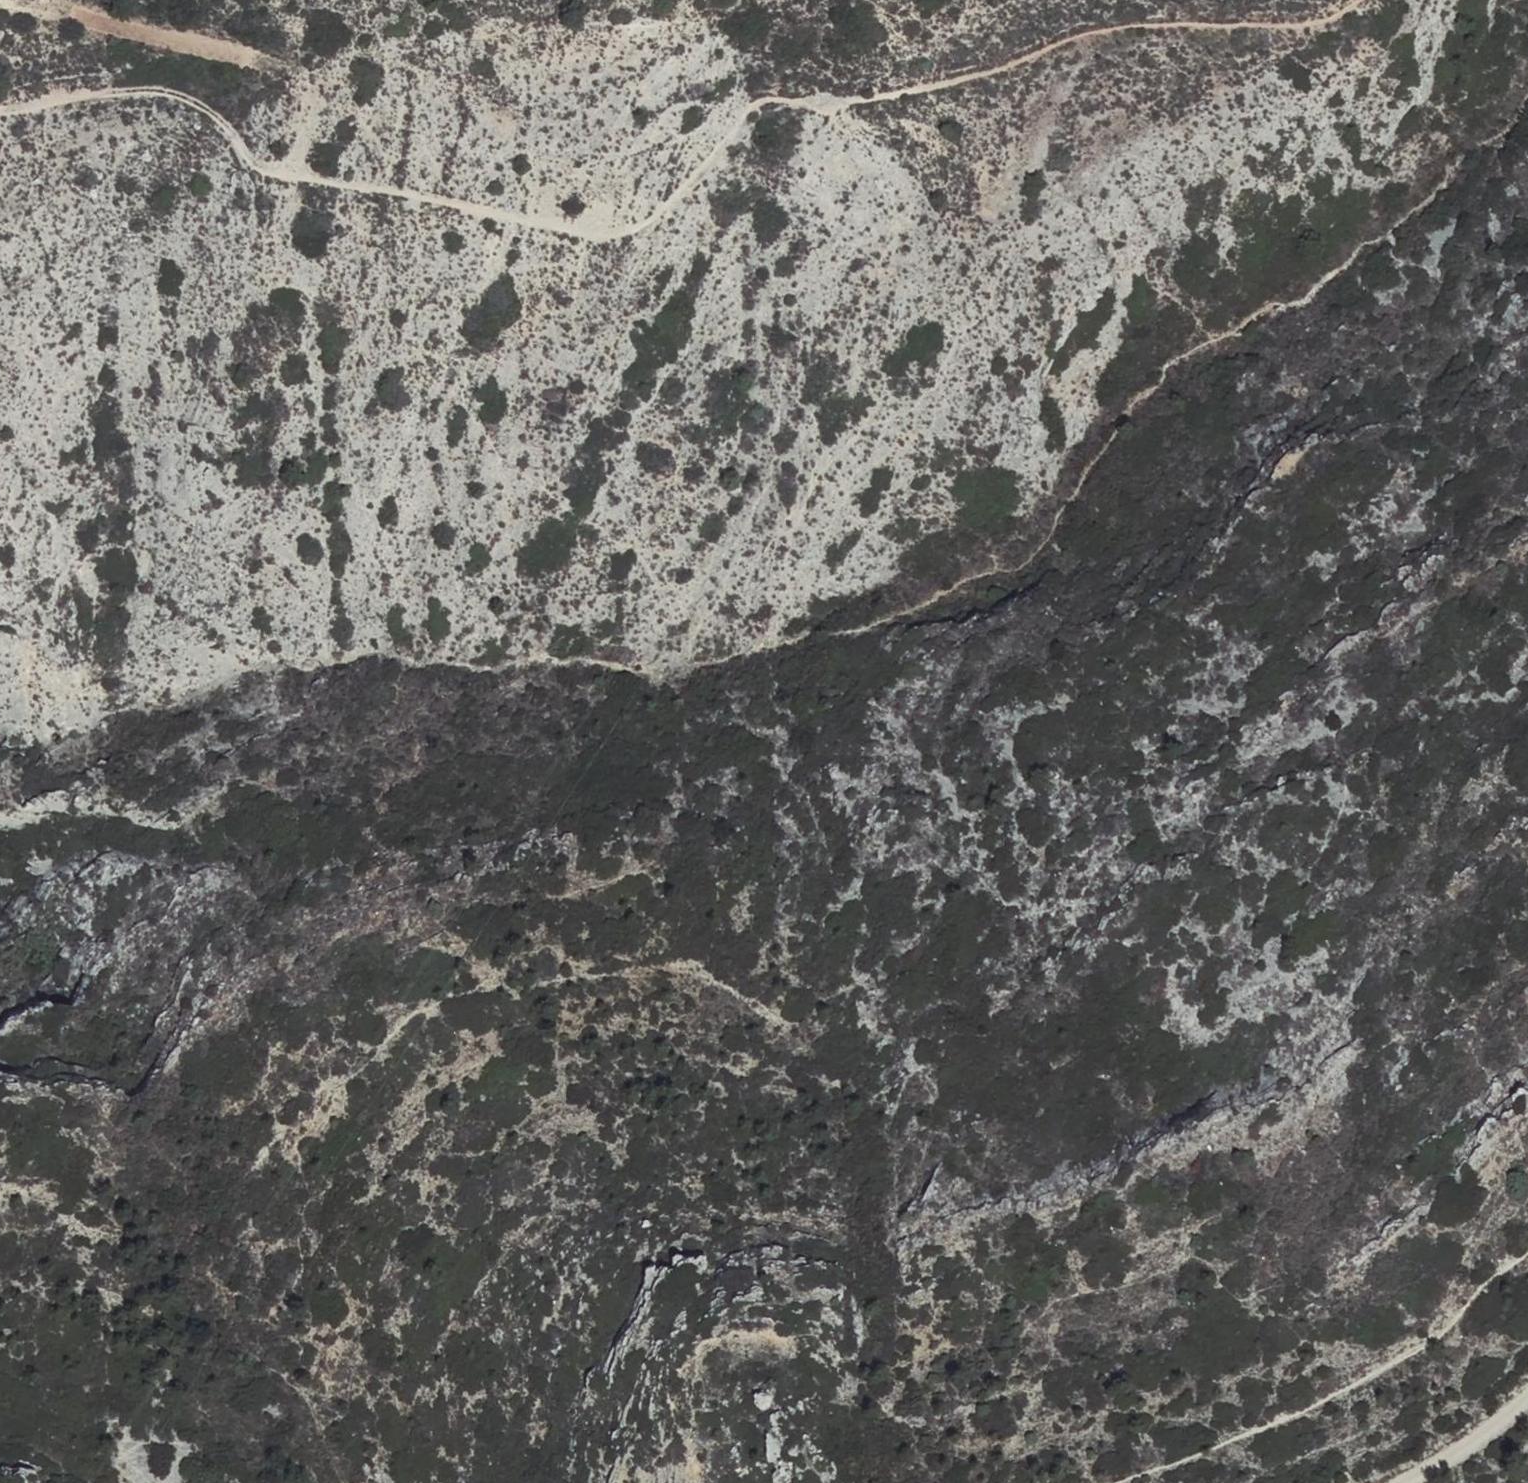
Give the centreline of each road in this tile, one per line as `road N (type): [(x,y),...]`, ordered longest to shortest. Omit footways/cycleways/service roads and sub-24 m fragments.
road 1 (track): [(0,110),(152,89),(191,99),(227,124),(253,166),(592,239),(651,225),(728,142),(746,110),(773,97),(849,101),(975,76),(1096,27),(1309,23),(1358,0)]
road 2 (track): [(1382,1482),(1527,1406)]

